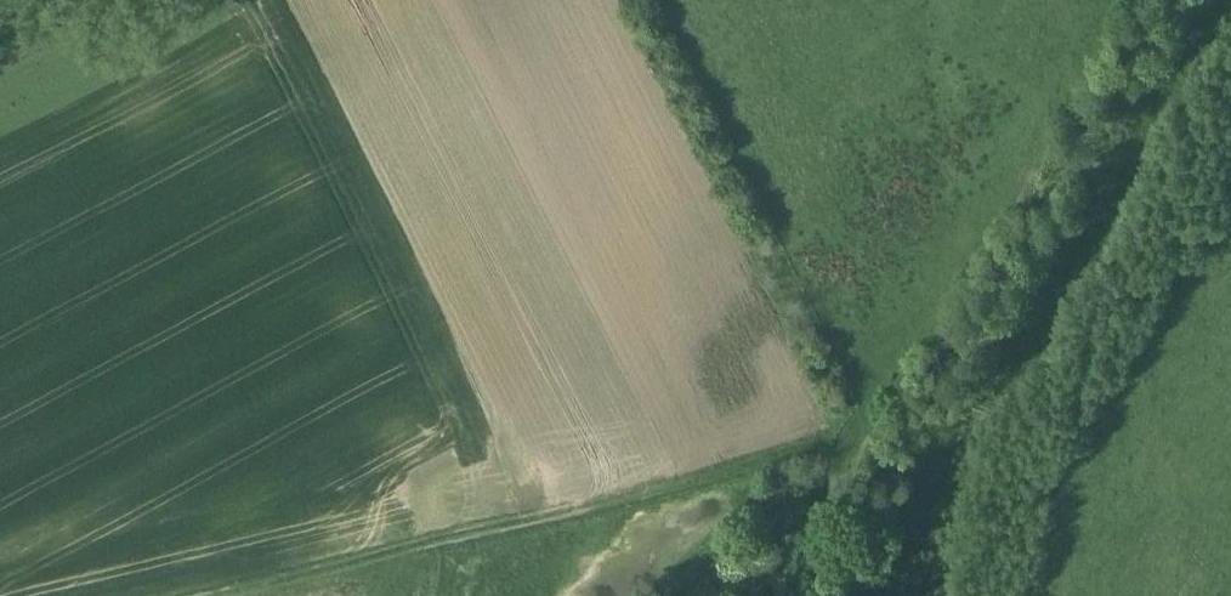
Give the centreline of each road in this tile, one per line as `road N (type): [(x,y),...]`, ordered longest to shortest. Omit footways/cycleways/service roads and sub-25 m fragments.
road 1 (track): [(1176,0),(865,485),(405,595)]

